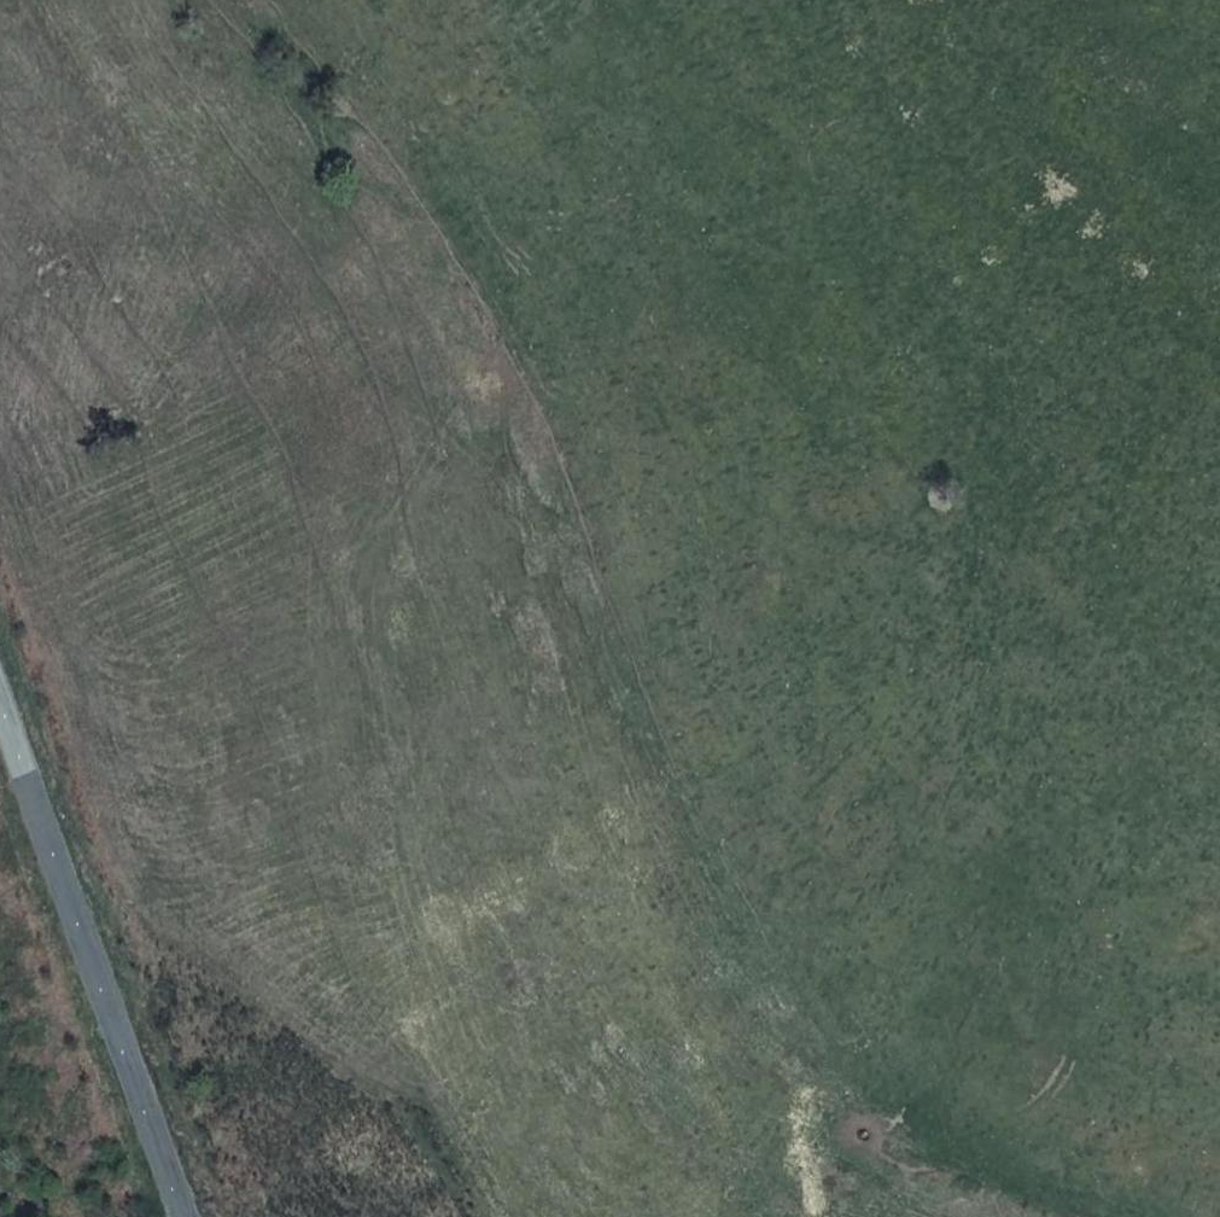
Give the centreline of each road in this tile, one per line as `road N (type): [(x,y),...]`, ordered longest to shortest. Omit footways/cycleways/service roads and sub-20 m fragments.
road 1 (tertiary): [(0,709),(187,1216)]

